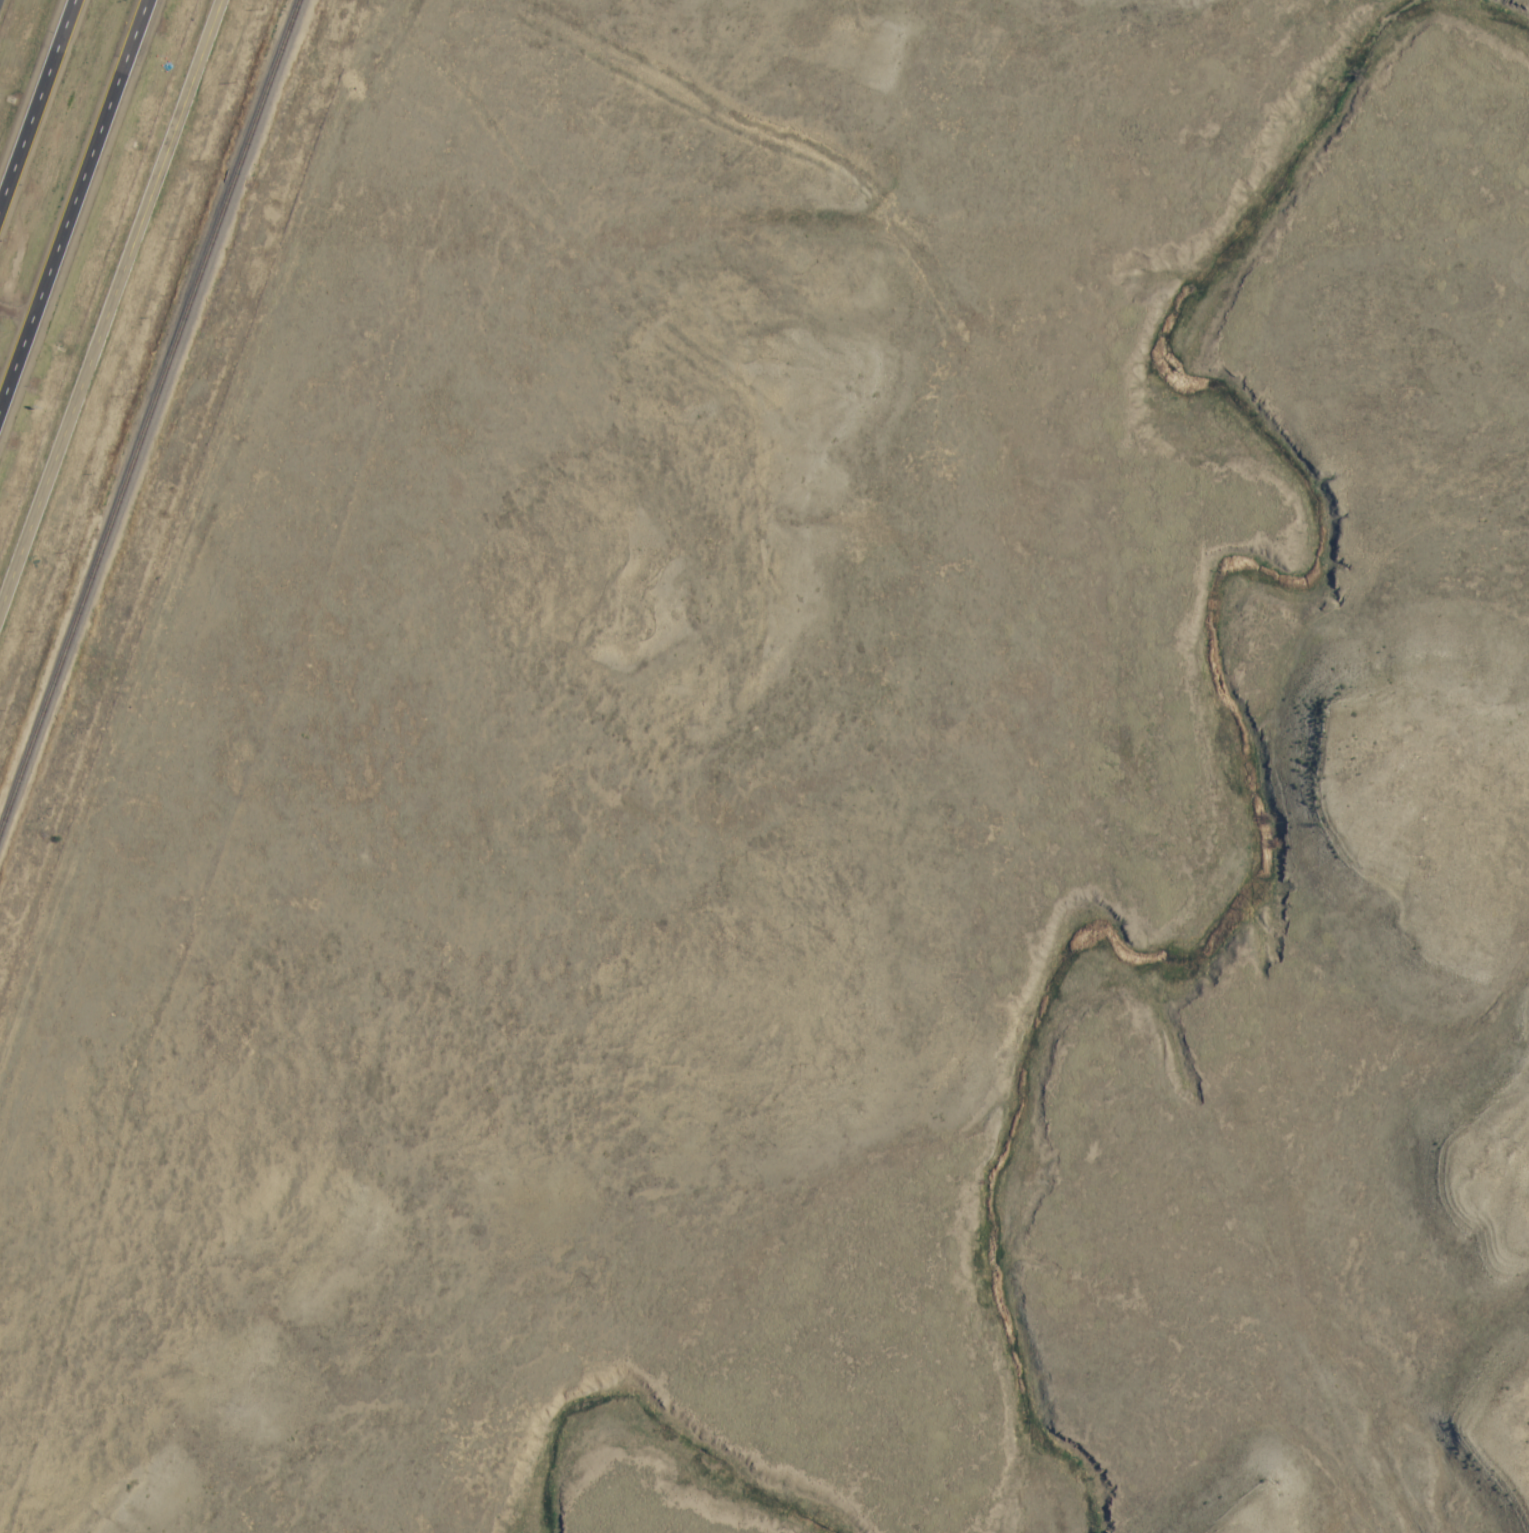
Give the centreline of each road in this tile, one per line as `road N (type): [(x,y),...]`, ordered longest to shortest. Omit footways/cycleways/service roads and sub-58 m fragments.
road 1 (tertiary): [(0,604),(216,0)]
road 2 (motorway): [(0,422),(152,0)]
road 3 (motorway): [(72,0),(0,201)]

